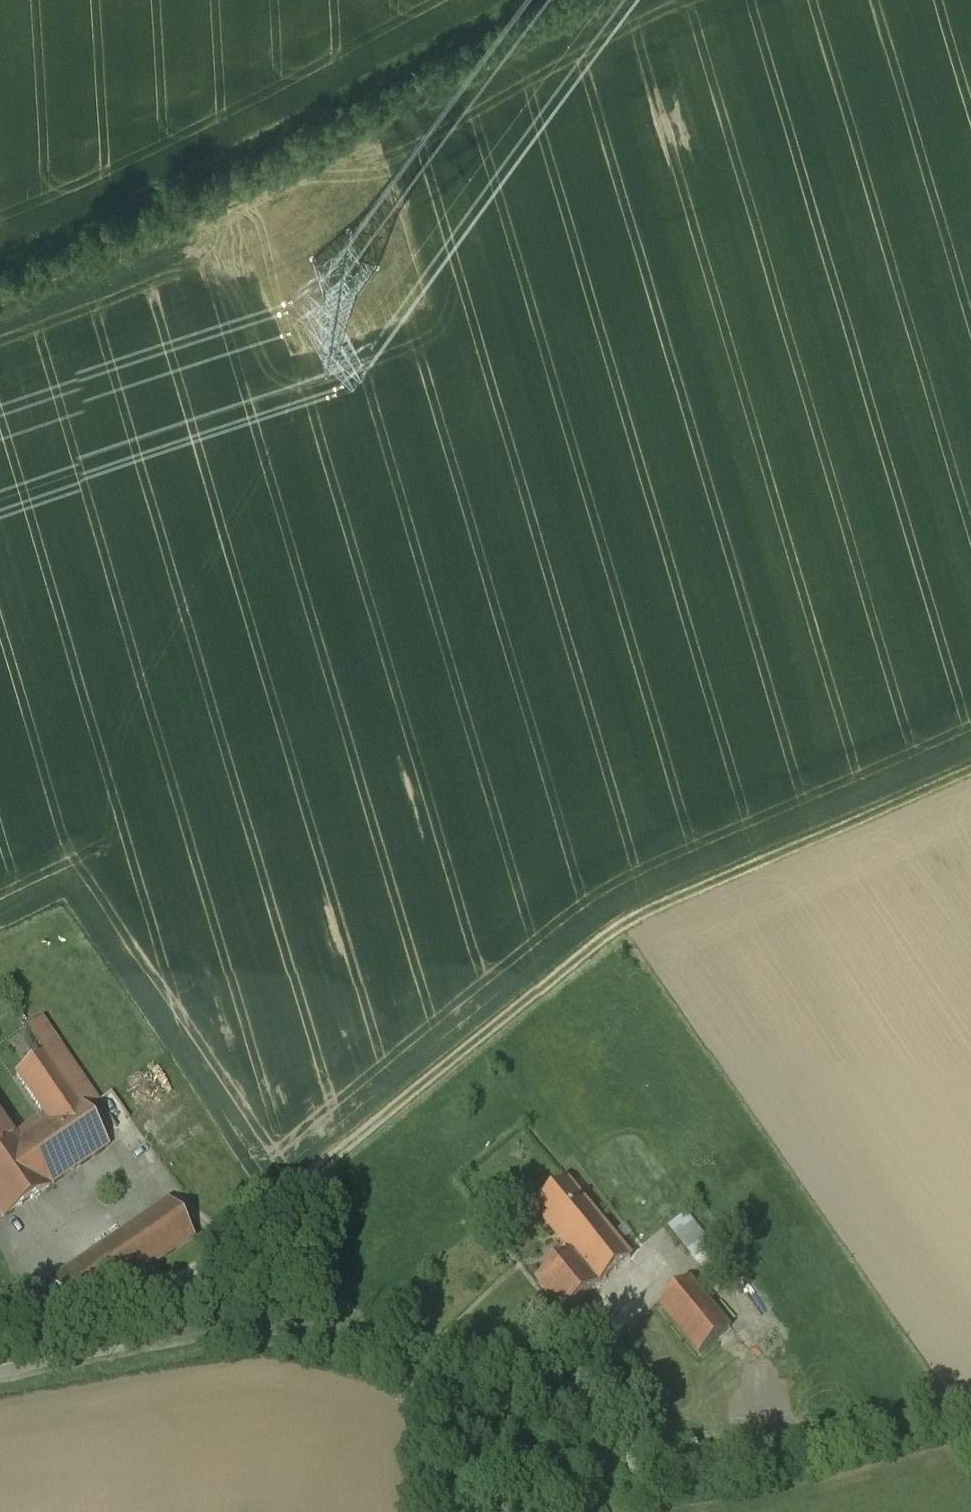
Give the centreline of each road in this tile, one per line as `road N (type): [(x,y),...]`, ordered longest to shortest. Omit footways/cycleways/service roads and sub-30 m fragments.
road 1 (track): [(140,1341),(159,1298),(282,1205),(620,920),(970,772)]
road 2 (track): [(607,1511),(550,1399)]

